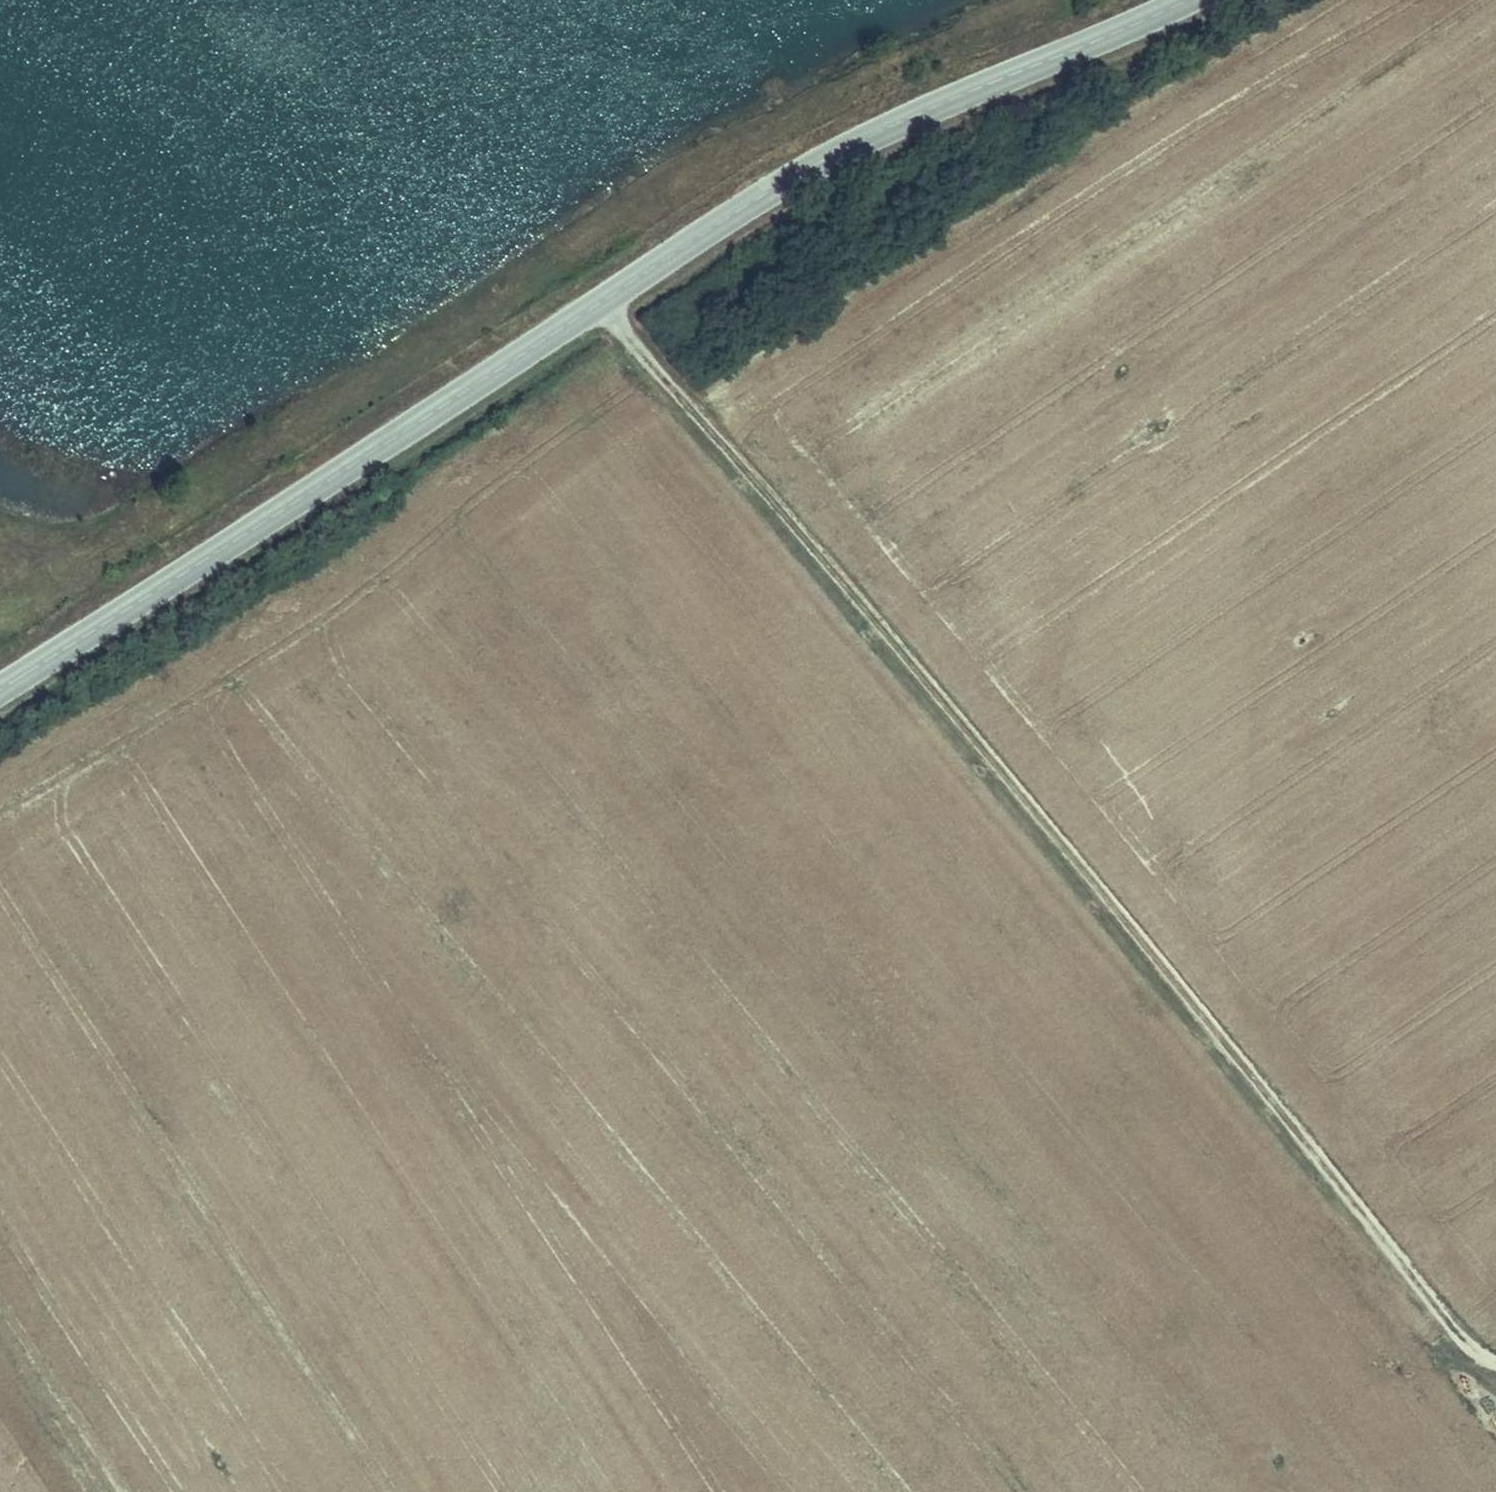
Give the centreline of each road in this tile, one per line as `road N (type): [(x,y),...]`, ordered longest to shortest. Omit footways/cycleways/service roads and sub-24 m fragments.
road 1 (track): [(603,299),(1467,1348),(1495,1363)]
road 2 (unclassified): [(0,688),(763,195),(879,131),(1182,0)]

